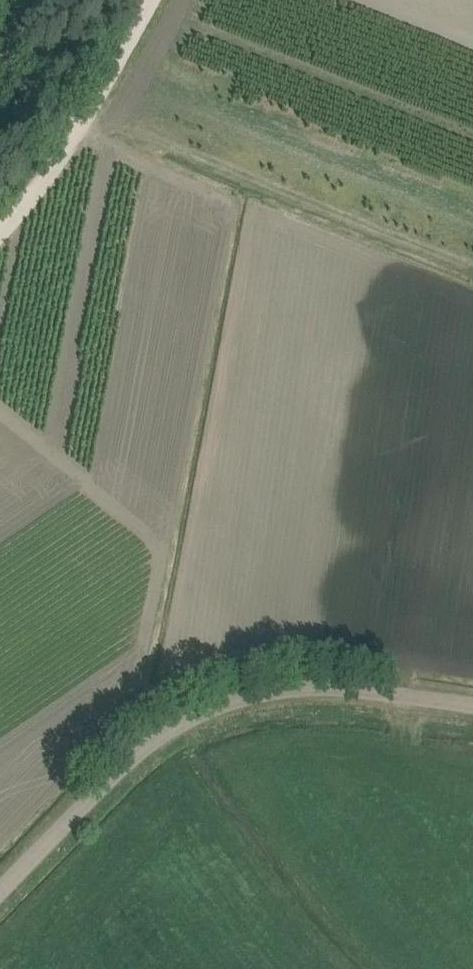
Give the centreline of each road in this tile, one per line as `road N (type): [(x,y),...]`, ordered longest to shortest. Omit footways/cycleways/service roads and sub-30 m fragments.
road 1 (unclassified): [(0,901),(156,759),(237,706),(301,693),(472,709)]
road 2 (track): [(0,240),(45,186),(156,0)]

